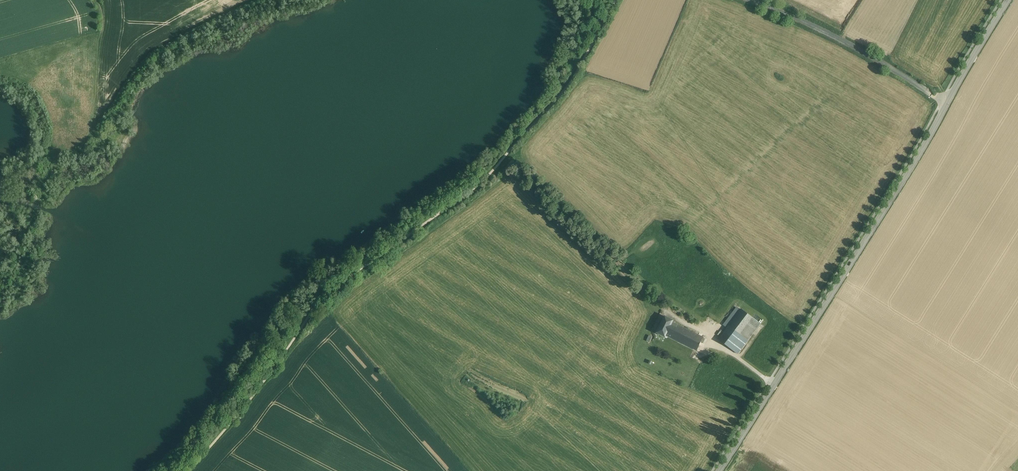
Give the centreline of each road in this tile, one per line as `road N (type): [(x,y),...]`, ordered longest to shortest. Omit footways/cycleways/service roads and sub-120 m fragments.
road 1 (tertiary): [(720,470),(1008,0)]
road 2 (track): [(669,313),(517,164),(502,160)]
road 3 (track): [(95,0),(102,15),(96,137)]

